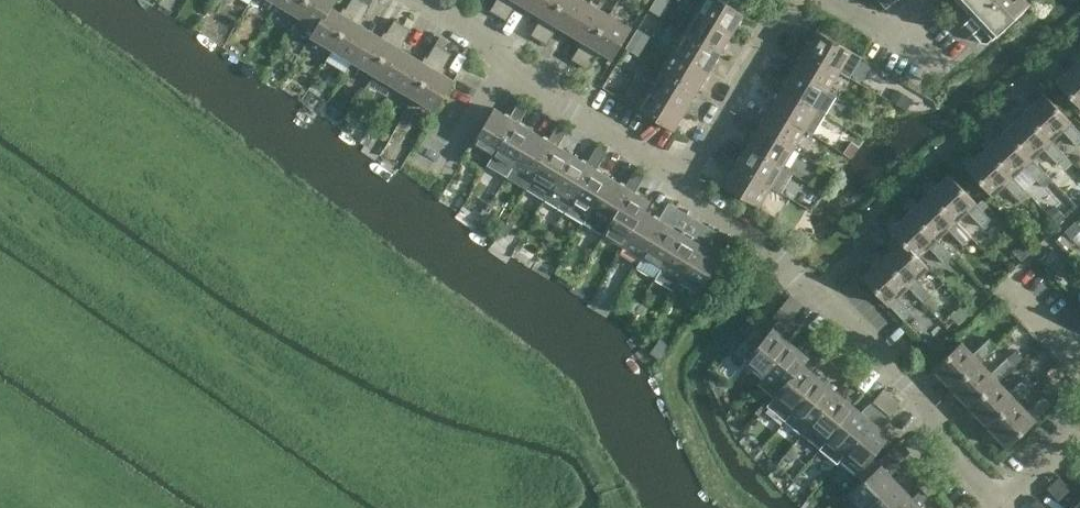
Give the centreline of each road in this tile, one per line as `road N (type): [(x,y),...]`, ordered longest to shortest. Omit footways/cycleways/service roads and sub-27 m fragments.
road 1 (residential): [(768,249),(933,411),(938,438),(1001,507),(1079,431)]
road 2 (residential): [(683,179),(506,70),(493,41),(428,0)]
road 3 (residential): [(683,179),(792,0)]

